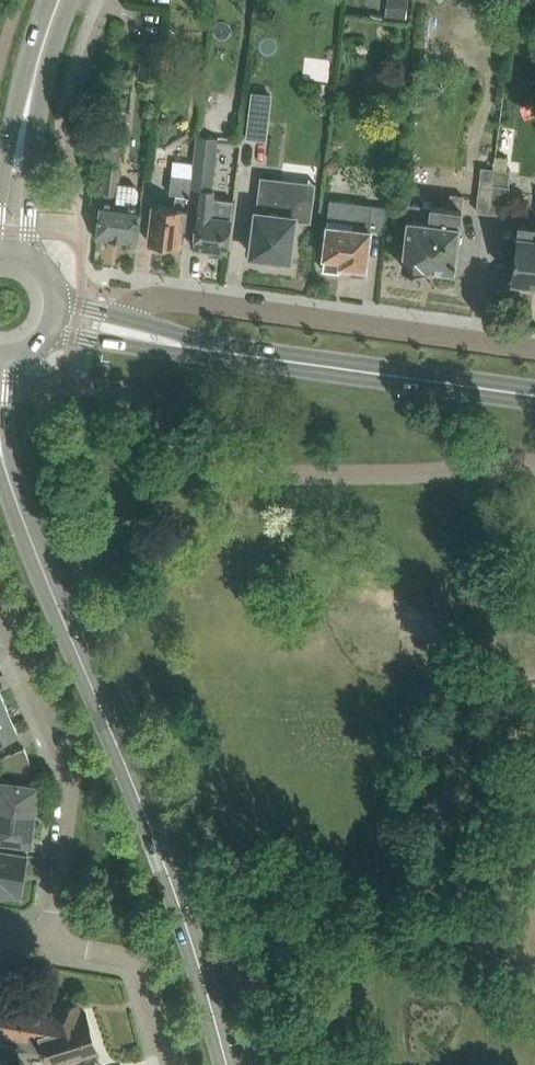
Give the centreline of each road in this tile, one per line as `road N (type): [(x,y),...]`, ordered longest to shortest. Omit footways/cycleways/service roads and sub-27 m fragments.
road 1 (secondary): [(227,1064),(172,886),(2,452)]
road 2 (residential): [(534,348),(167,295),(111,313)]
road 3 (residential): [(0,606),(72,774),(49,942)]
road 4 (secondary): [(534,394),(186,344)]
road 5 (residential): [(171,1064),(136,962),(49,942)]
road 6 (secondary): [(21,140),(60,0)]
road 7 (secondary): [(51,325),(147,347),(186,344)]
road 8 (secondary): [(31,259),(33,183),(21,140)]

